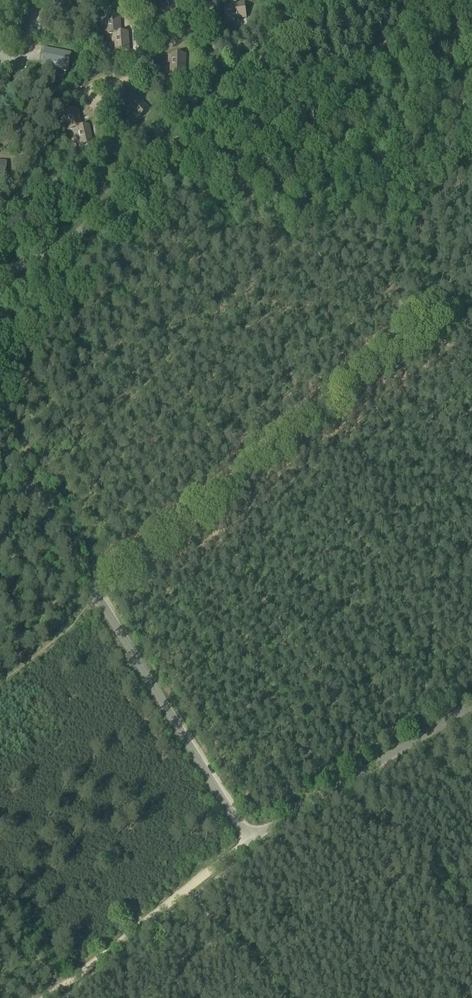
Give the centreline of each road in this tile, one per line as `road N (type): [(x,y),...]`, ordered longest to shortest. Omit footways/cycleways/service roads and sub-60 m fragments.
road 1 (unclassified): [(250,839),(0,441)]
road 2 (unclassified): [(0,276),(62,245),(325,0)]
road 3 (unclassified): [(250,839),(471,706)]
road 4 (track): [(274,997),(180,892)]

